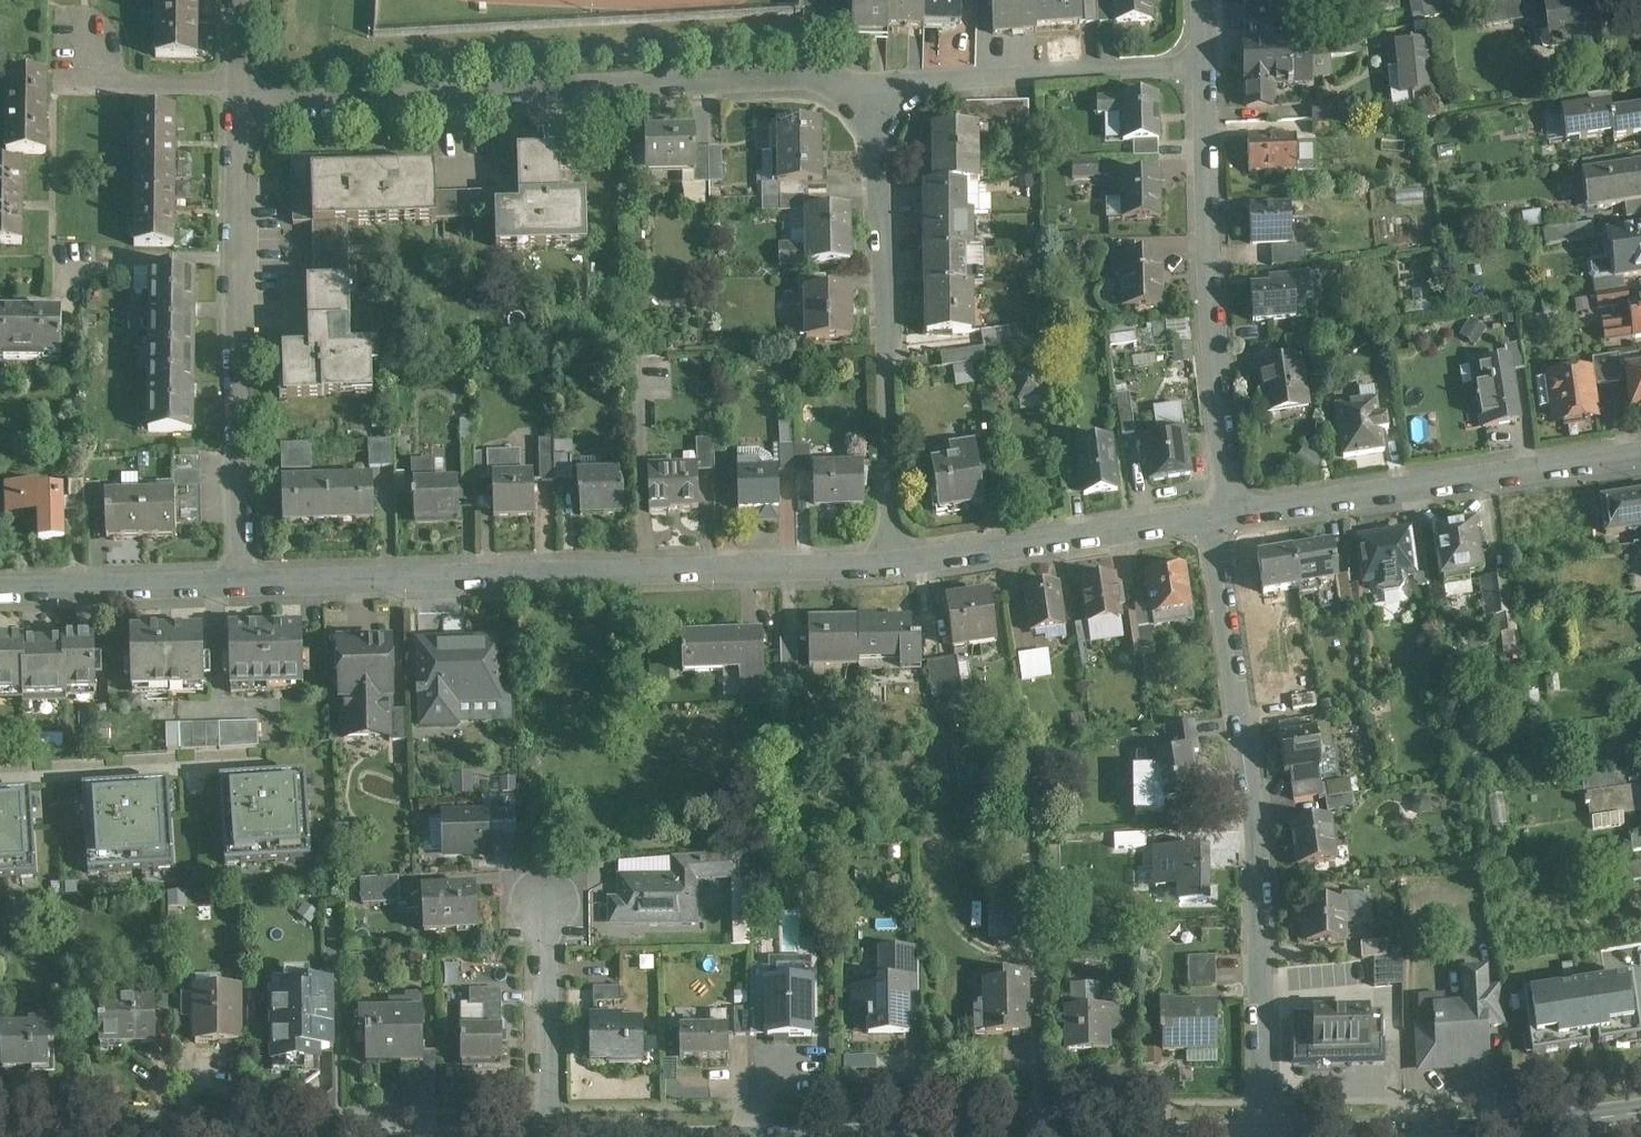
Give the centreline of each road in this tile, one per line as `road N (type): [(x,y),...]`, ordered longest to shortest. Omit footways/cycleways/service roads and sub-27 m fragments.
road 1 (residential): [(247,583),(898,555)]
road 2 (residential): [(881,81),(242,93)]
road 3 (residential): [(1263,1129),(1254,797),(1212,512)]
road 4 (tertiary): [(1263,1129),(757,1136)]
road 5 (residential): [(242,93),(247,583)]
road 6 (residential): [(881,81),(898,555)]
road 7 (residential): [(1240,508),(1212,228),(1206,59)]
road 8 (residential): [(1240,508),(1640,450)]
road 9 (tertiary): [(1640,1105),(1263,1129)]
road 10 (residential): [(1206,59),(881,81)]
road 11 (residential): [(898,555),(1212,512)]
road 12 (residential): [(247,583),(0,587)]
road 13 (residential): [(556,1136),(551,916)]

